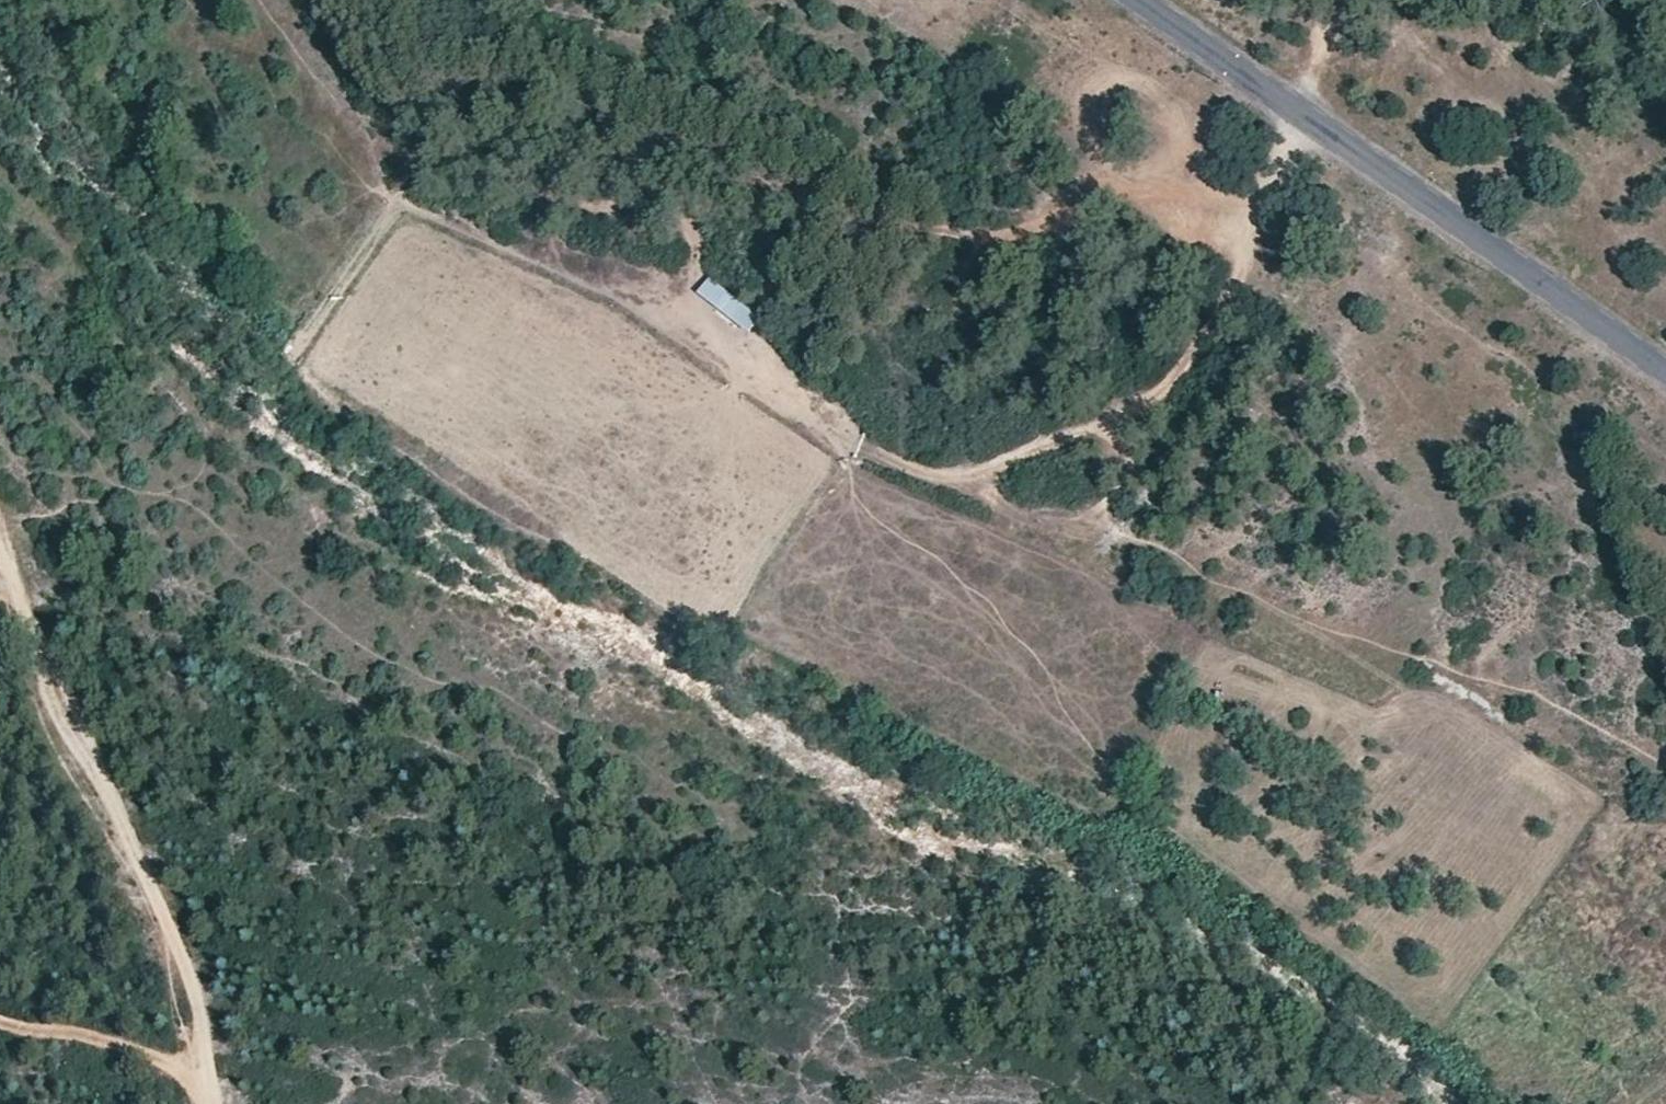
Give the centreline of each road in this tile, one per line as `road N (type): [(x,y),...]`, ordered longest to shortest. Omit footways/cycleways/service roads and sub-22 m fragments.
road 1 (tertiary): [(1137,0),(1665,374)]
road 2 (track): [(215,1103),(202,1016),(135,847),(49,689),(0,550)]

